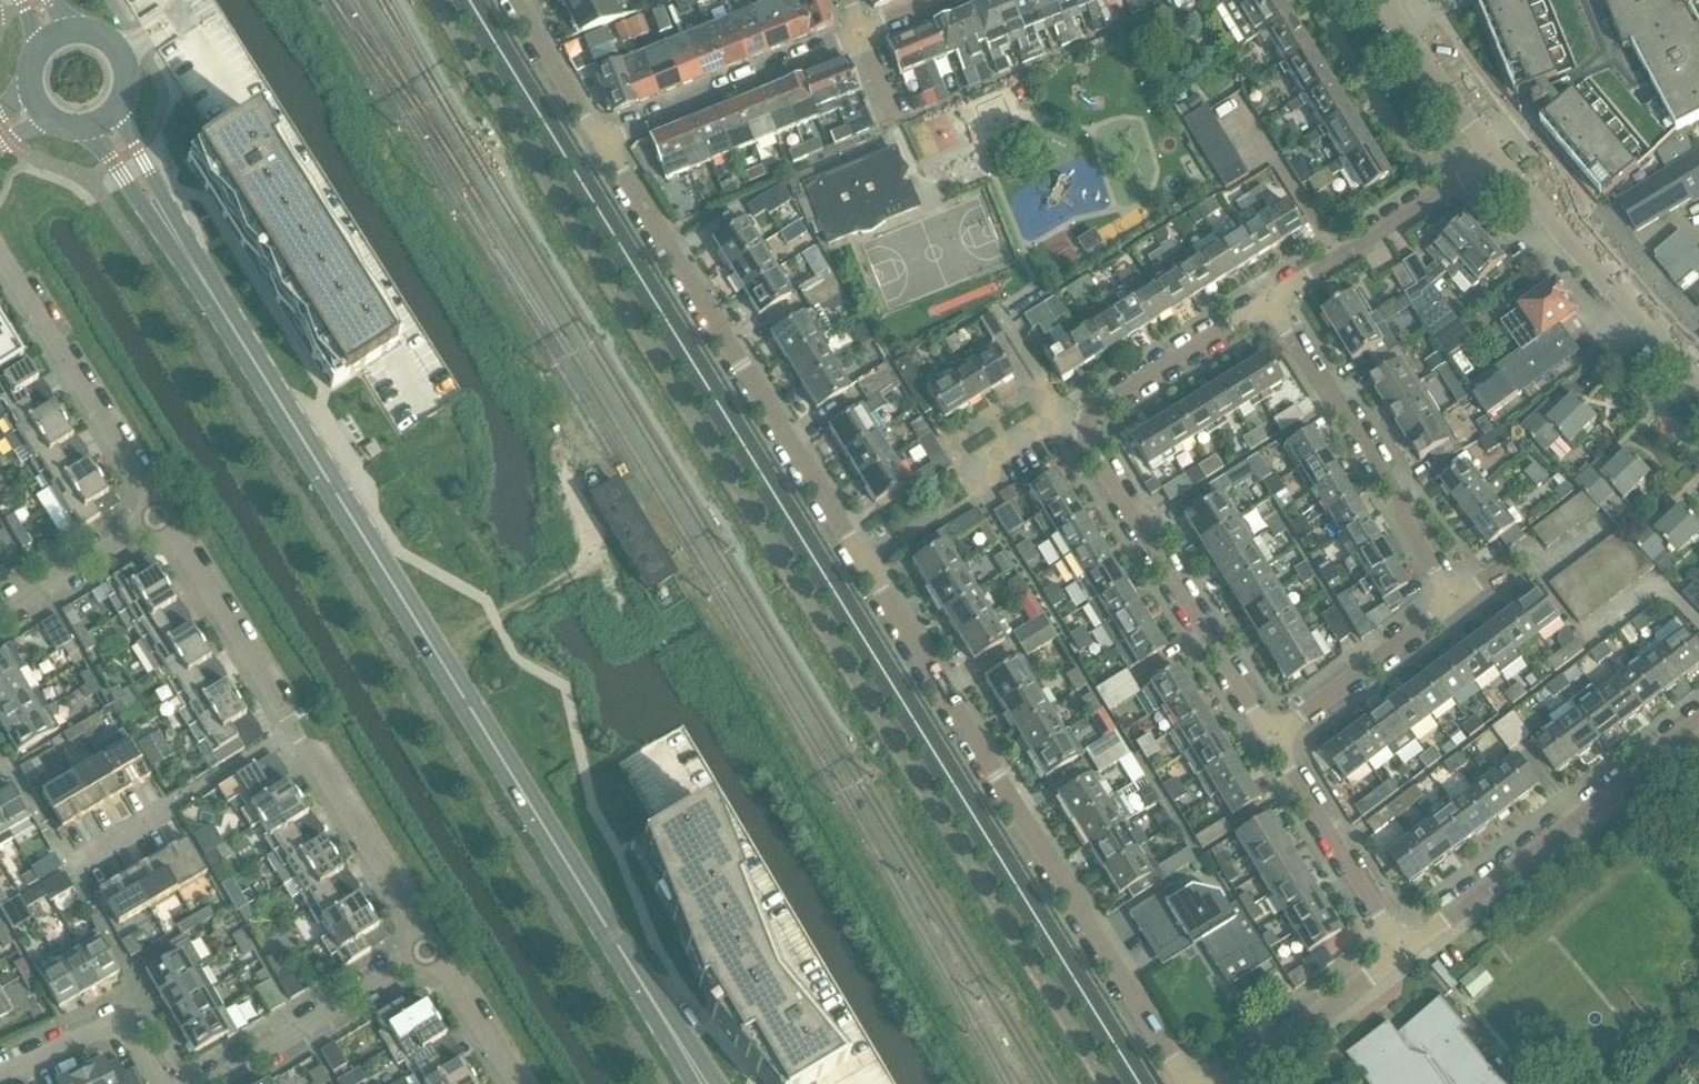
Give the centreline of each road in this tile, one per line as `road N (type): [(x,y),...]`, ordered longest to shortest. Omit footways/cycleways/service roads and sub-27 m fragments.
road 1 (secondary): [(1142,1083),(470,0)]
road 2 (residential): [(1185,1081),(603,144)]
road 3 (tertiary): [(174,234),(685,1056)]
road 4 (residential): [(1404,953),(1698,719)]
road 5 (residential): [(1269,735),(1076,424)]
road 6 (residential): [(1450,604),(1271,299)]
road 7 (residential): [(161,517),(0,255)]
road 8 (residential): [(1698,383),(1494,160)]
road 9 (residential): [(603,144),(862,34)]
road 10 (residential): [(1271,299),(1494,160)]
road 11 (residential): [(70,867),(294,733)]
road 12 (residential): [(431,952),(294,733)]
road 13 (residential): [(1404,953),(1269,735)]
road 14 (residential): [(212,1083),(431,952)]
road 15 (residential): [(294,733),(161,517)]
road 16 (residential): [(1076,424),(1271,299)]
road 17 (residential): [(1269,735),(1450,604)]
road 18 (residential): [(1223,1083),(1404,953)]
road 19 (residential): [(163,1083),(137,1040),(105,1030),(0,1081)]
road 20 (residential): [(1494,160),(1385,0)]
road 21 (residential): [(0,614),(161,517)]
road 22 (residential): [(603,144),(514,0)]
road 23 (residential): [(515,1083),(431,952)]
road 24 (residential): [(998,309),(1076,424)]
road 25 (tertiary): [(86,128),(174,234)]
road 26 (tertiary): [(174,234),(117,111)]
road 27 (tertiary): [(117,111),(128,86),(120,51),(98,33),(69,31)]

